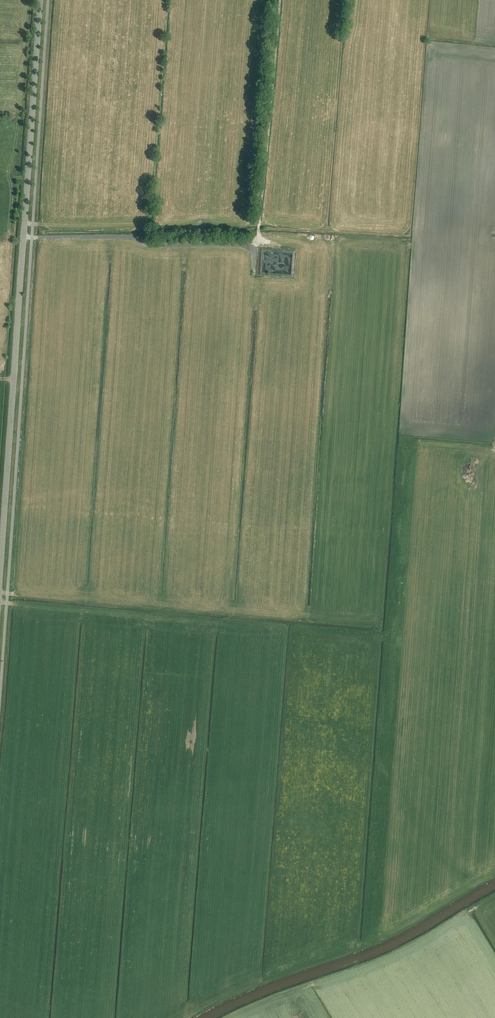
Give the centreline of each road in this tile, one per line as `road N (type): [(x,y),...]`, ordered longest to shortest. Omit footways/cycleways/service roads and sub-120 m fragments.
road 1 (tertiary): [(0,576),(41,0)]

